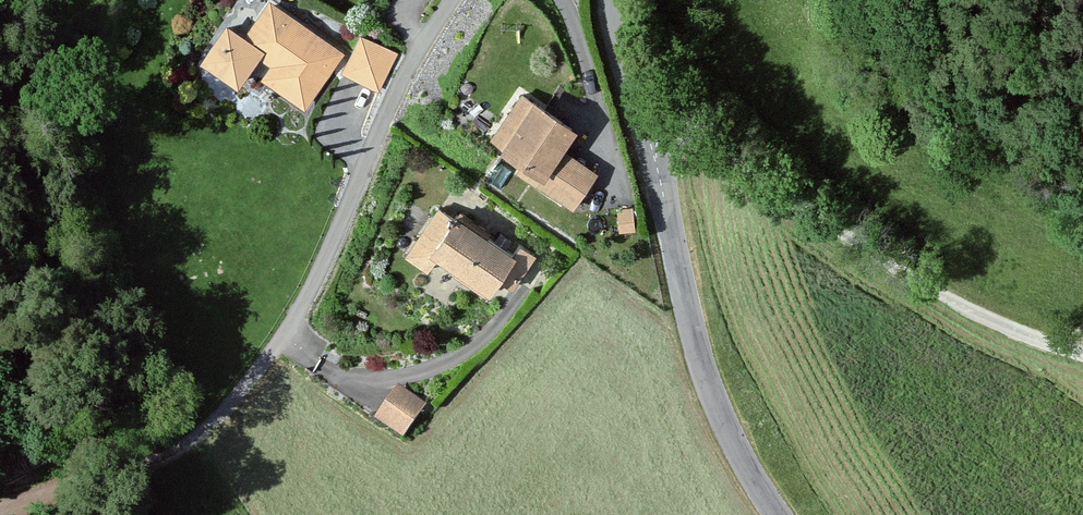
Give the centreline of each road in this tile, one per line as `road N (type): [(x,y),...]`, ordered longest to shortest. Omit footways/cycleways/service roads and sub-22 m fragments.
road 1 (tertiary): [(613,0),(704,370),(779,514)]
road 2 (residential): [(183,447),(231,408),(282,342),(451,0)]
road 3 (track): [(645,126),(704,141),(997,323),(1052,344)]
road 4 (track): [(2,514),(183,447)]

